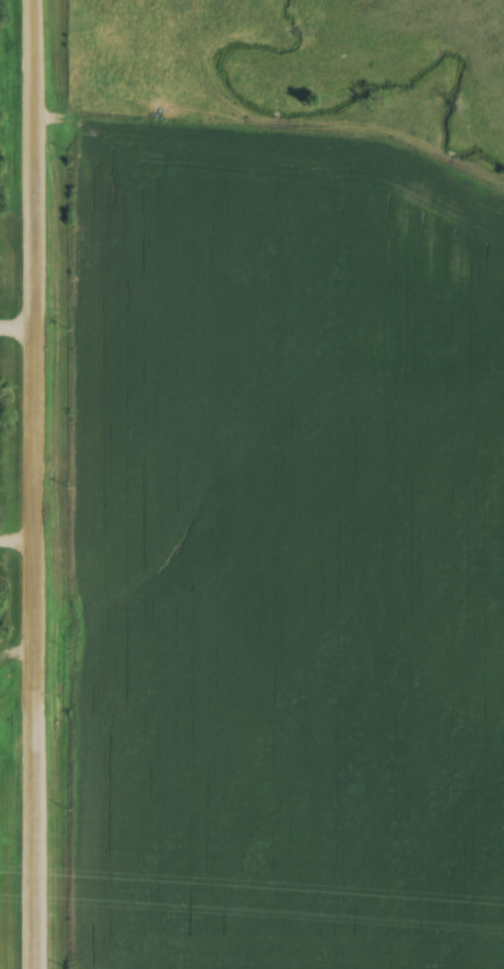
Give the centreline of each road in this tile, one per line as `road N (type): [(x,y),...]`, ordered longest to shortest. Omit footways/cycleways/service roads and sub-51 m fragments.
road 1 (residential): [(33,968),(33,0)]

